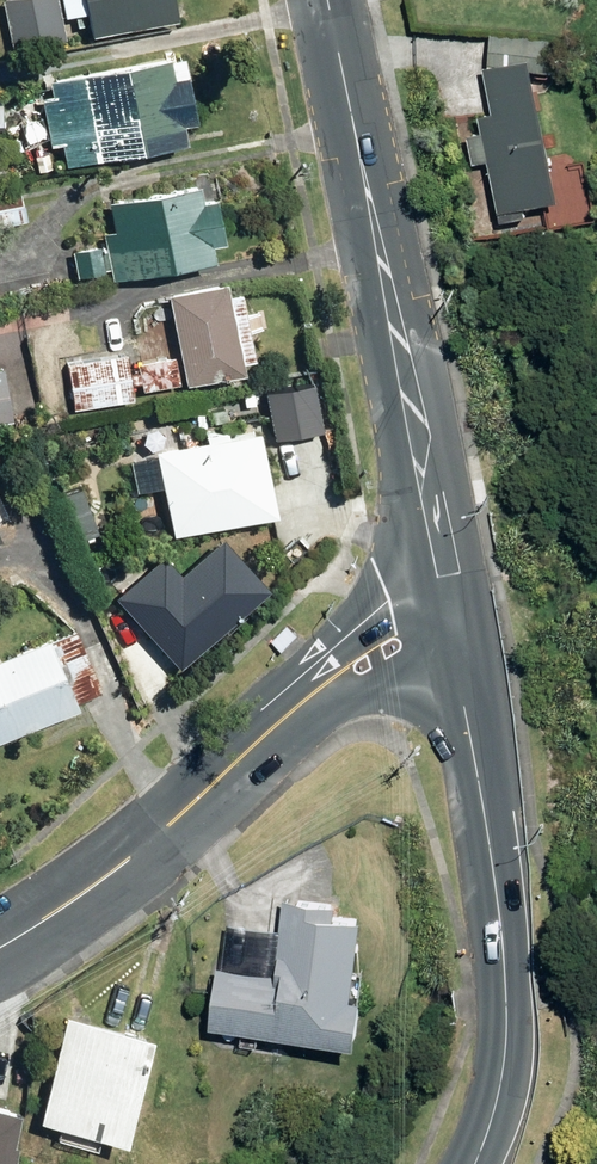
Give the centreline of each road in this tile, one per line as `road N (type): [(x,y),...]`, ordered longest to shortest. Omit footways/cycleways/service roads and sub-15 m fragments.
road 1 (secondary): [(459,607),(331,0)]
road 2 (secondary): [(459,607),(396,635),(298,702),(140,847),(0,940)]
road 3 (secondary): [(473,1163),(503,1078),(506,978),(459,607)]

